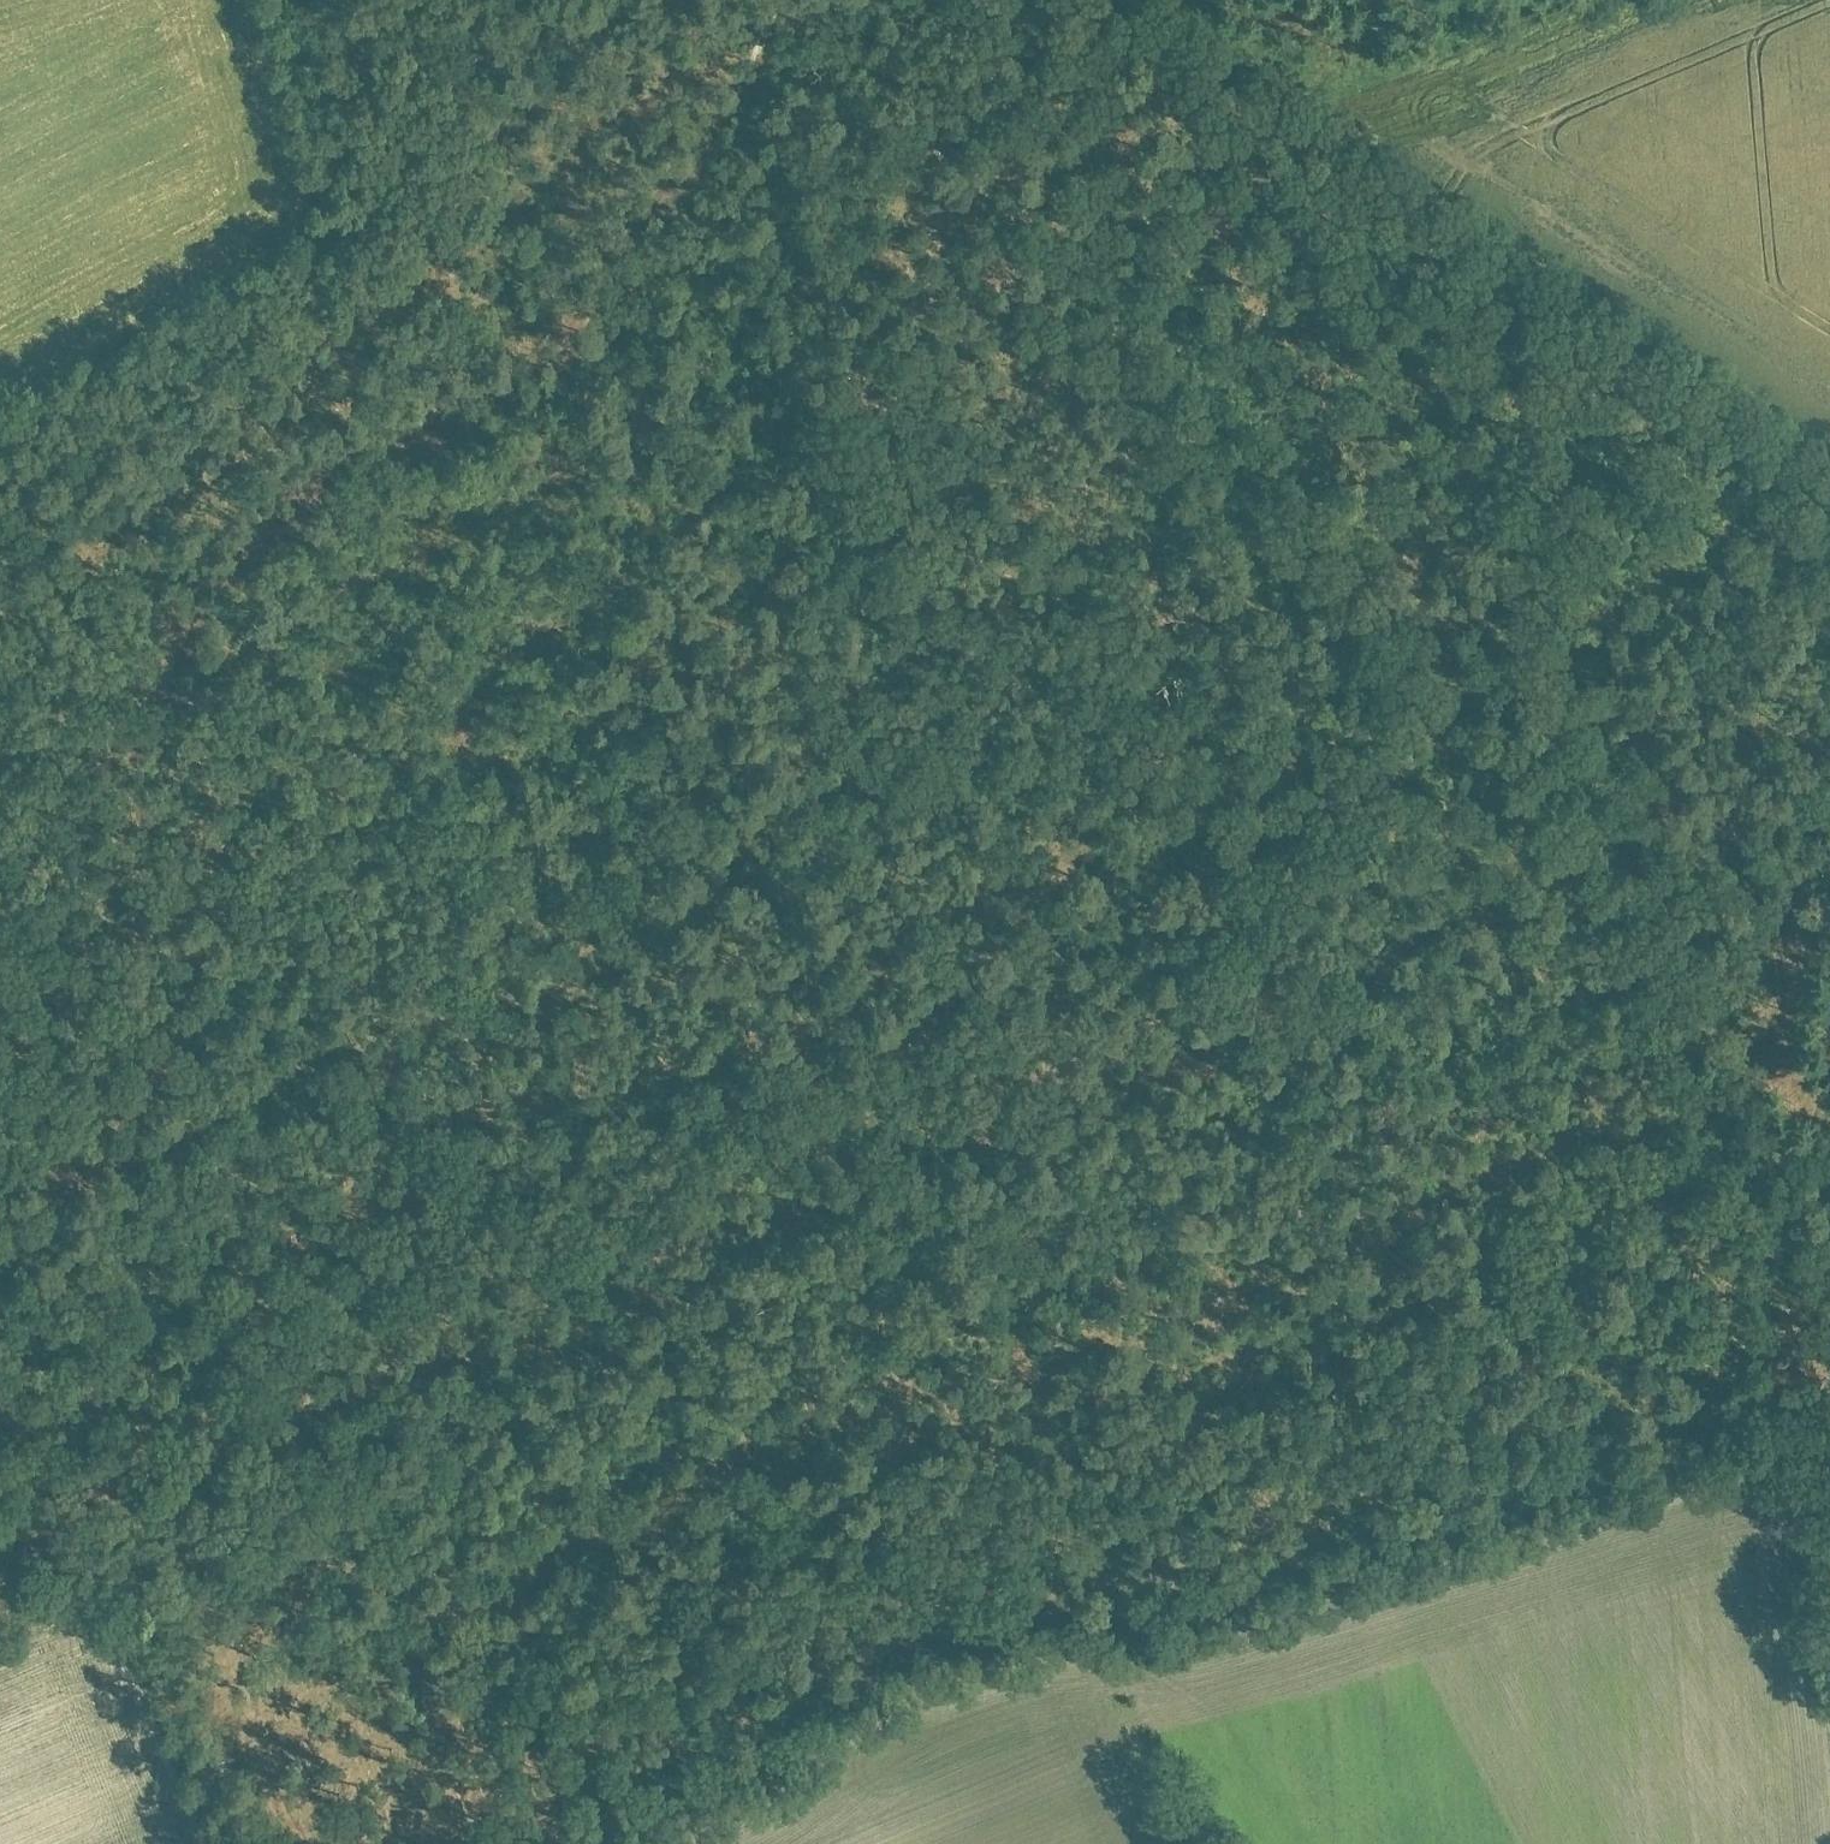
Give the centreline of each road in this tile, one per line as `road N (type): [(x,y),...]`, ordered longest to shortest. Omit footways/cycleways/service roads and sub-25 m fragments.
road 1 (track): [(777,0),(692,197),(608,298),(474,407),(344,465),(235,578),(166,677),(154,755),(197,865),(223,967),(177,1080),(108,1142),(0,1171)]

